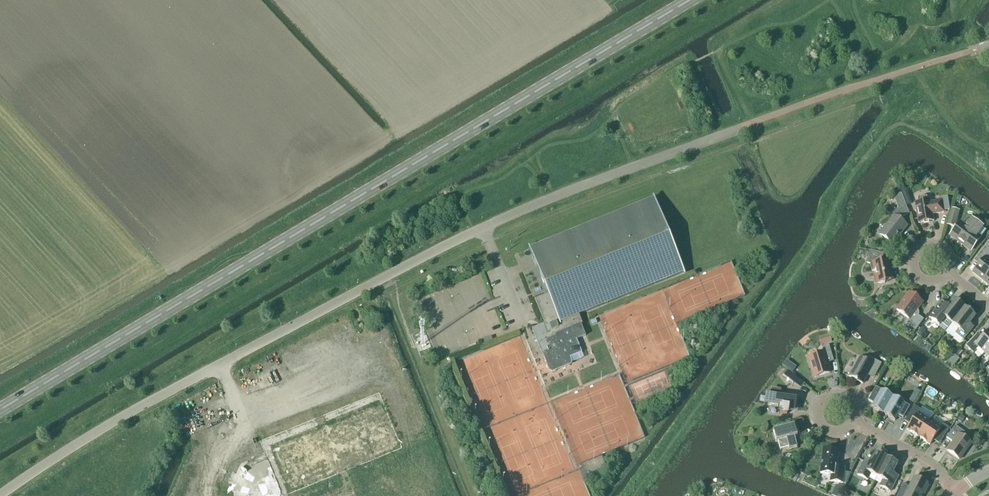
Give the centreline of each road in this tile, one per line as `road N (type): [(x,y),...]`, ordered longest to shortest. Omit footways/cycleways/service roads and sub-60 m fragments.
road 1 (unclassified): [(2,495),(325,308),(483,229),(735,132)]
road 2 (primary): [(0,409),(690,0)]
road 3 (residential): [(955,493),(927,465),(852,423)]

